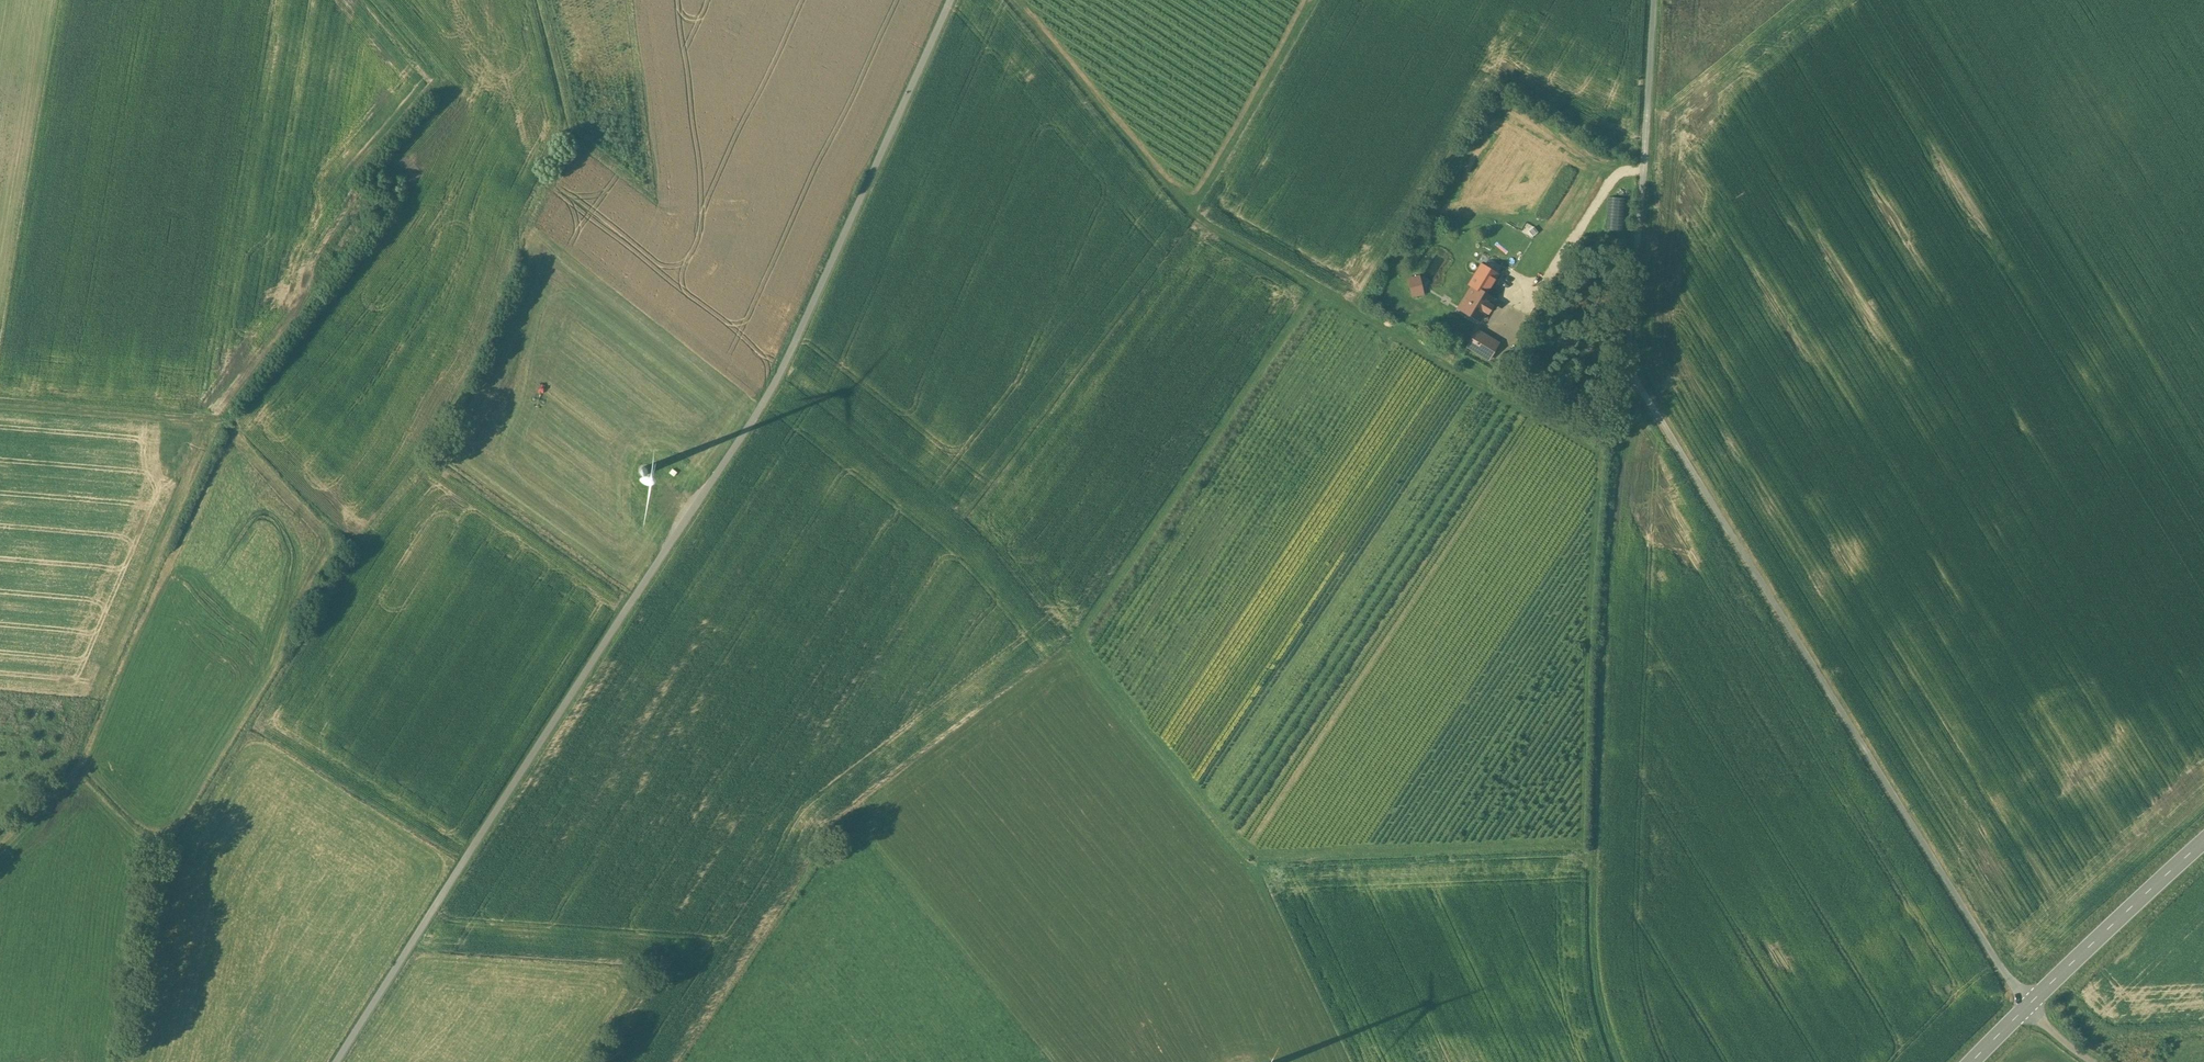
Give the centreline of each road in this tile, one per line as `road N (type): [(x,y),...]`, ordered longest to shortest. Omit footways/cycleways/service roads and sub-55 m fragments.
road 1 (unclassified): [(950,0),(776,382),(336,1061)]
road 2 (unclassified): [(1654,0),(1631,369),(2026,1007)]
road 3 (track): [(1013,0),(1197,217),(1491,381),(1507,385),(1520,360)]
road 4 (track): [(411,944),(666,963)]
road 5 (secondary): [(2203,840),(2026,1007)]
road 6 (track): [(0,404),(216,421),(228,429)]

